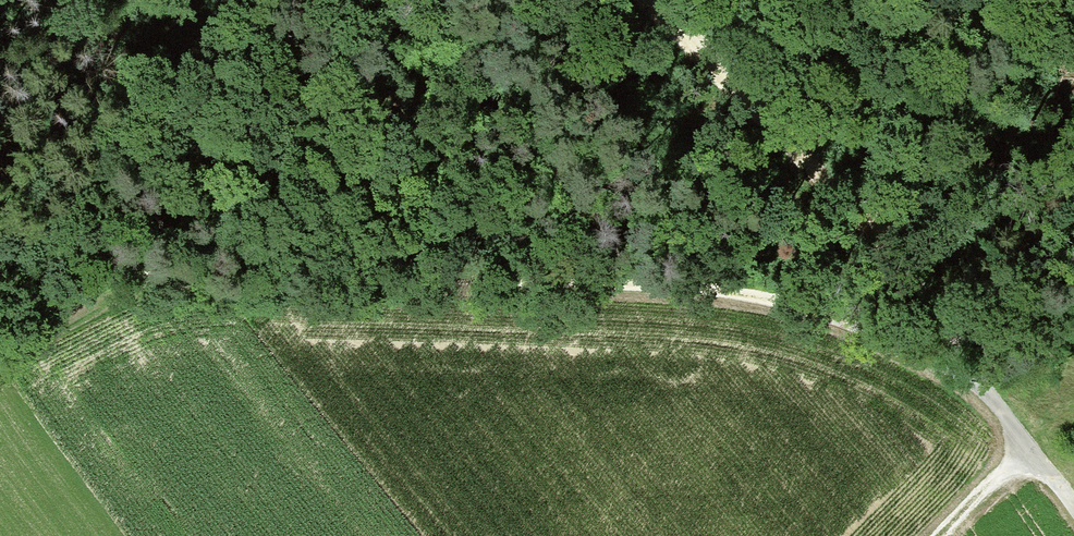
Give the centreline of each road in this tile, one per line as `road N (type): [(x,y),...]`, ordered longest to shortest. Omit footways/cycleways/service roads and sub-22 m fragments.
road 1 (track): [(898,344),(769,303),(641,281),(0,259)]
road 2 (track): [(954,368),(948,331),(916,278),(650,0)]
road 3 (unclassified): [(1073,510),(973,377),(898,344)]
road 4 (track): [(140,264),(0,372)]
road 5 (track): [(939,535),(1028,448)]

